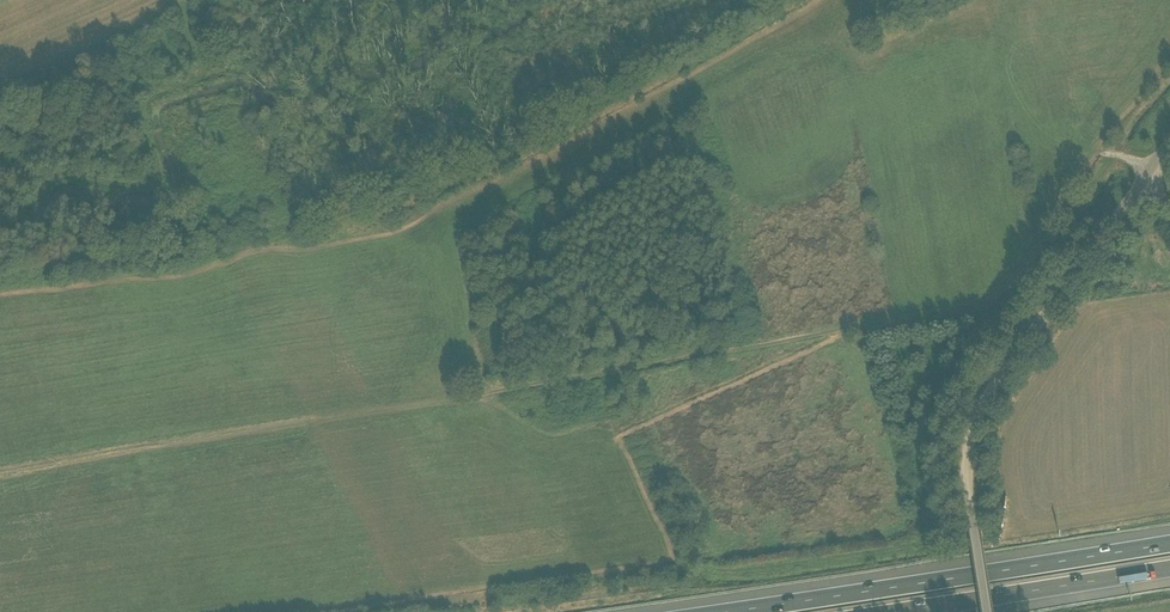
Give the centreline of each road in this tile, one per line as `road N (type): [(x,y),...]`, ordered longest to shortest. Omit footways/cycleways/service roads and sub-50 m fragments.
road 1 (track): [(1149,179),(1136,164),(1110,155),(1095,162),(1001,292),(930,319),(0,472)]
road 2 (unclassified): [(987,611),(967,453),(981,389),(1149,179)]
road 3 (motorway): [(1169,545),(725,611)]
road 4 (motorway): [(893,611),(1169,569)]

